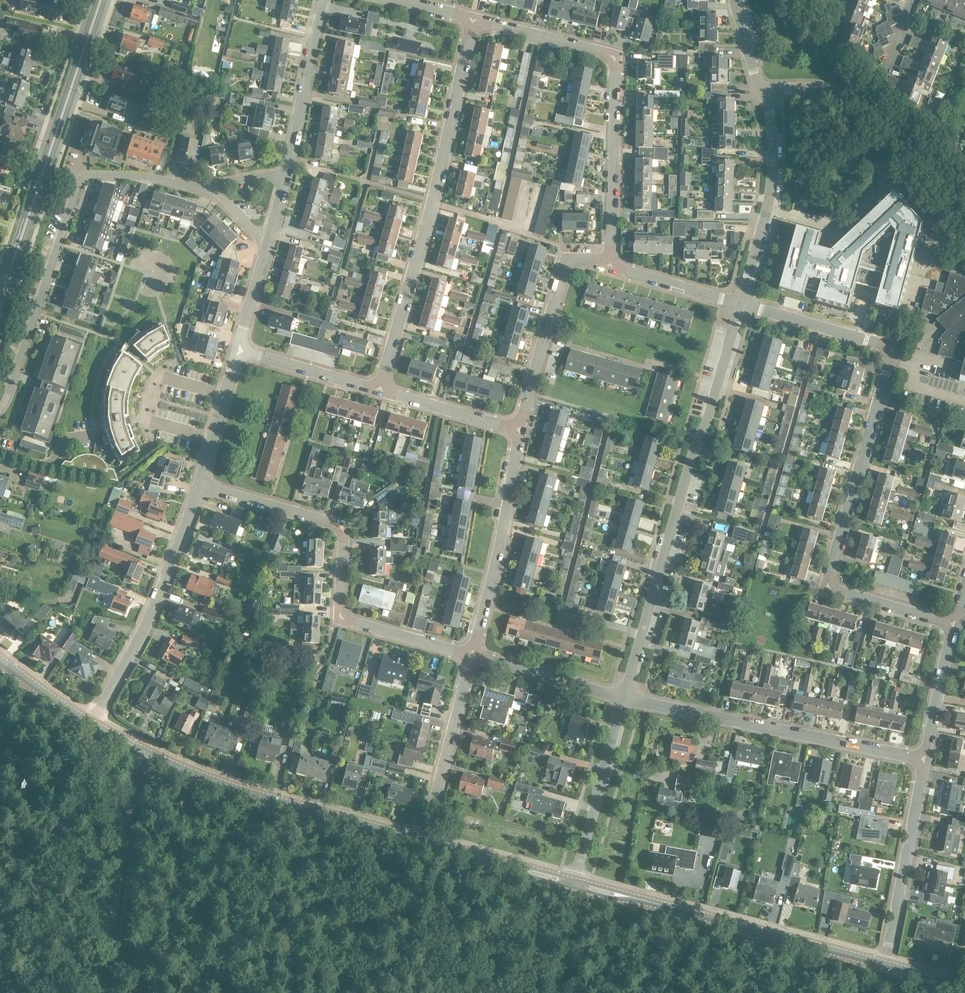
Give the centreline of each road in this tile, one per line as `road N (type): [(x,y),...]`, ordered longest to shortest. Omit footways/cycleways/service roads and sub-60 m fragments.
road 1 (residential): [(955,625),(838,589),(830,576),(889,350),(741,305)]
road 2 (unclassified): [(623,698),(741,305)]
road 3 (residential): [(379,390),(474,17)]
road 4 (residential): [(471,655),(345,616),(338,607),(343,533),(330,521),(198,484)]
road 5 (residential): [(611,265),(612,59),(474,17)]
road 6 (tertiary): [(421,839),(172,765),(93,722)]
road 7 (residential): [(177,184),(89,175),(80,184),(0,409)]
road 8 (primary): [(0,323),(104,0)]
road 9 (residential): [(923,761),(623,698)]
road 10 (primary): [(97,0),(0,285)]
road 11 (residential): [(93,722),(142,637),(198,484)]
road 12 (unclassified): [(964,209),(852,99),(829,90),(763,90)]
road 13 (tertiary): [(887,966),(658,902)]
road 14 (residential): [(471,655),(520,429)]
road 15 (unclassified): [(741,305),(774,165),(763,90)]
road 16 (residential): [(520,429),(565,265),(579,259),(611,265)]
road 17 (residential): [(887,966),(923,761)]
road 18 (track): [(137,748),(104,936)]
road 19 (residential): [(421,839),(471,655)]
road 20 (unclassified): [(575,879),(623,698)]
road 21 (residential): [(288,171),(323,0)]
road 22 (track): [(355,822),(347,992)]
road 23 (residential): [(623,698),(471,655)]
road 24 (residential): [(379,390),(237,351)]
road 25 (residential): [(520,429),(379,390)]
road 26 (residential): [(923,761),(955,625)]
road 27 (residential): [(198,484),(237,351)]
road 28 (residential): [(741,305),(611,265)]

